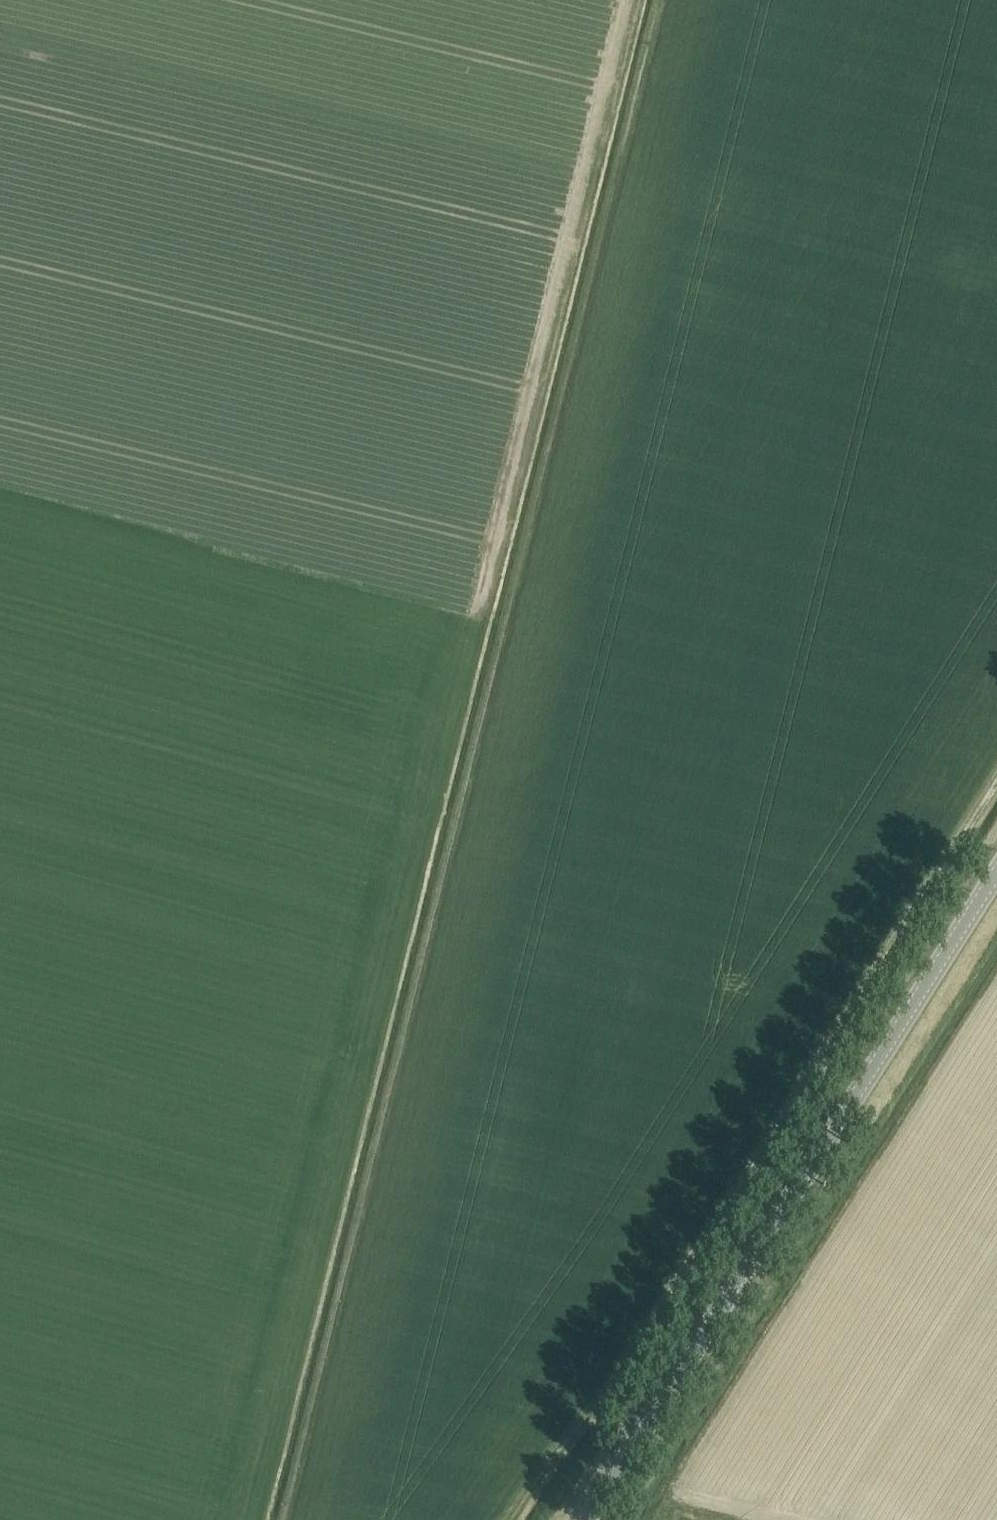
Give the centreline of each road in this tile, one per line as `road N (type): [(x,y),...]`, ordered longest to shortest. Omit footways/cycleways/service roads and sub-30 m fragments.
road 1 (unclassified): [(585,1519),(996,871)]

